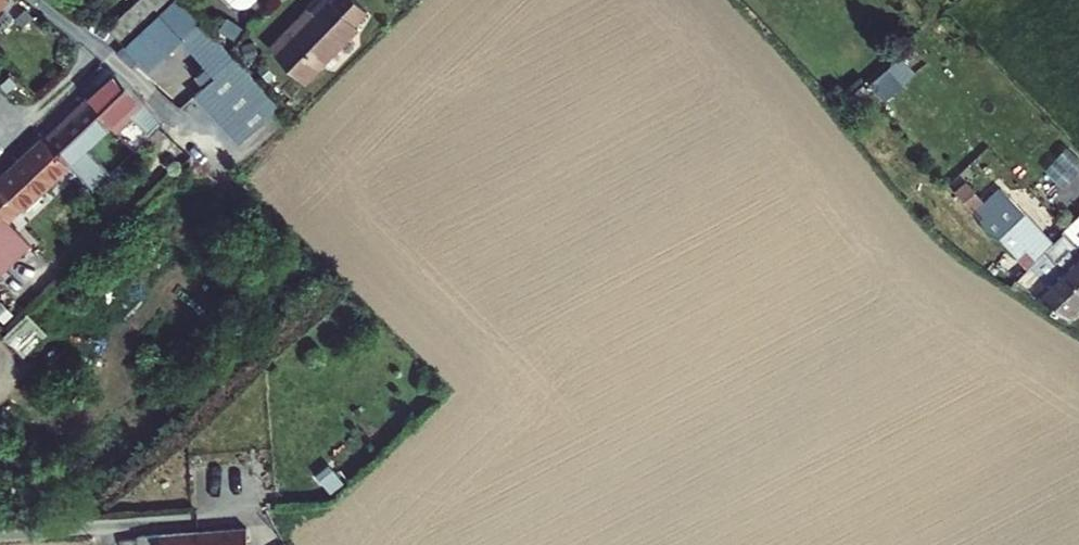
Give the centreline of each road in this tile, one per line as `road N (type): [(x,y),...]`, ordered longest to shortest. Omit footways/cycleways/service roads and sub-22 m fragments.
road 1 (residential): [(42,0),(90,45),(0,140)]

